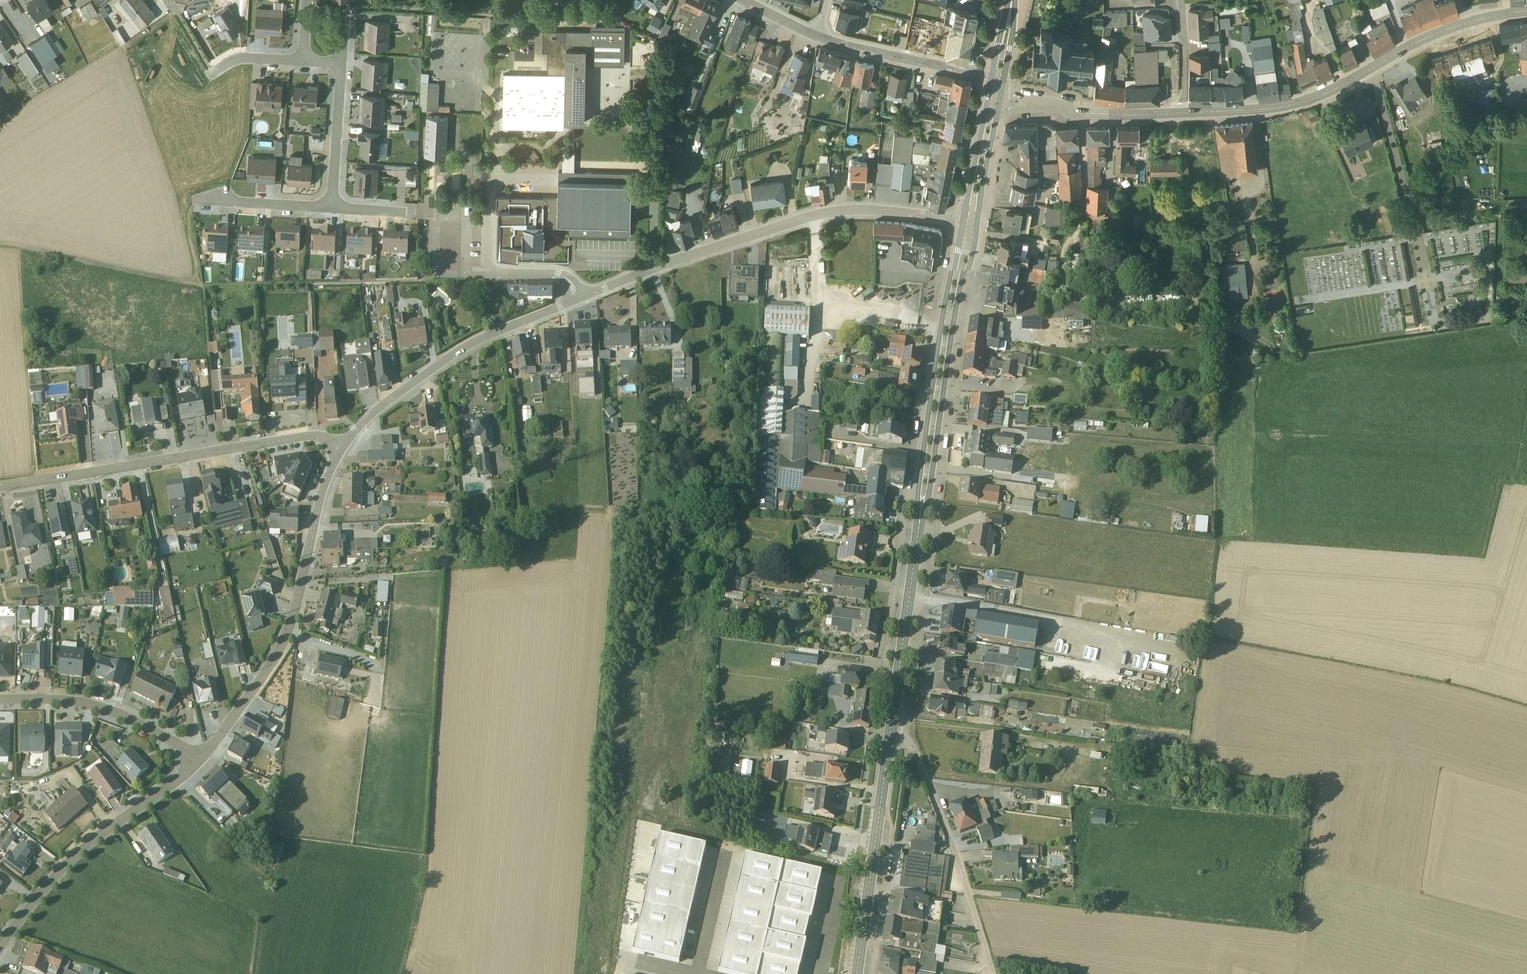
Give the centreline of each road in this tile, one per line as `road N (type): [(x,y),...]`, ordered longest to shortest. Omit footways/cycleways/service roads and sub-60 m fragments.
road 1 (residential): [(578,299),(829,212),(962,224)]
road 2 (residential): [(1526,4),(1421,32),(1327,87),(1283,101),(1181,107)]
road 3 (unclassified): [(341,447),(276,658),(199,762)]
road 4 (unclassified): [(0,485),(305,436),(341,447)]
road 5 (primary): [(962,224),(917,498),(919,532)]
road 6 (primary): [(919,532),(976,227)]
road 7 (residential): [(341,447),(387,400),(455,353),(578,299)]
road 8 (unclassified): [(199,762),(67,863),(0,948)]
road 9 (unclassified): [(991,973),(914,756),(889,743)]
road 10 (primary): [(857,973),(889,743)]
road 11 (unclassified): [(199,762),(109,709),(0,699)]
road 12 (primary): [(889,743),(919,532)]
road 13 (residential): [(819,38),(991,79)]
road 14 (unclassified): [(342,63),(332,208)]
road 15 (residential): [(1181,107),(1048,104)]
road 16 (unclassified): [(332,208),(202,199)]
road 17 (primary): [(987,98),(962,224)]
road 18 (primary): [(976,227),(998,106)]

